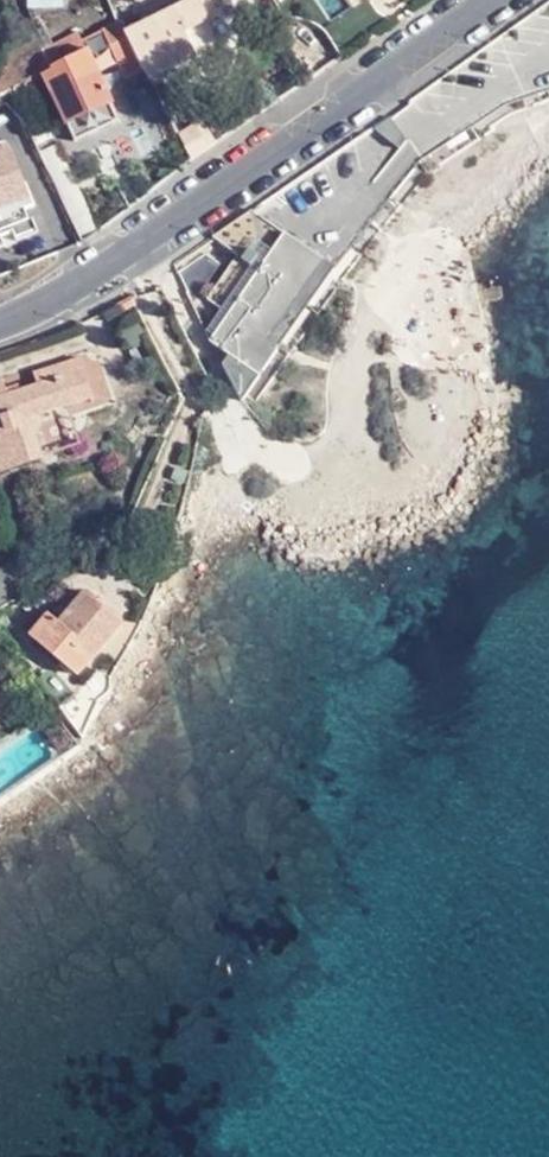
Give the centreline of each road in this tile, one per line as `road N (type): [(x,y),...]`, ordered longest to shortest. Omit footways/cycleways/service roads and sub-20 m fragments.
road 1 (tertiary): [(489,0),(148,240),(0,325)]

